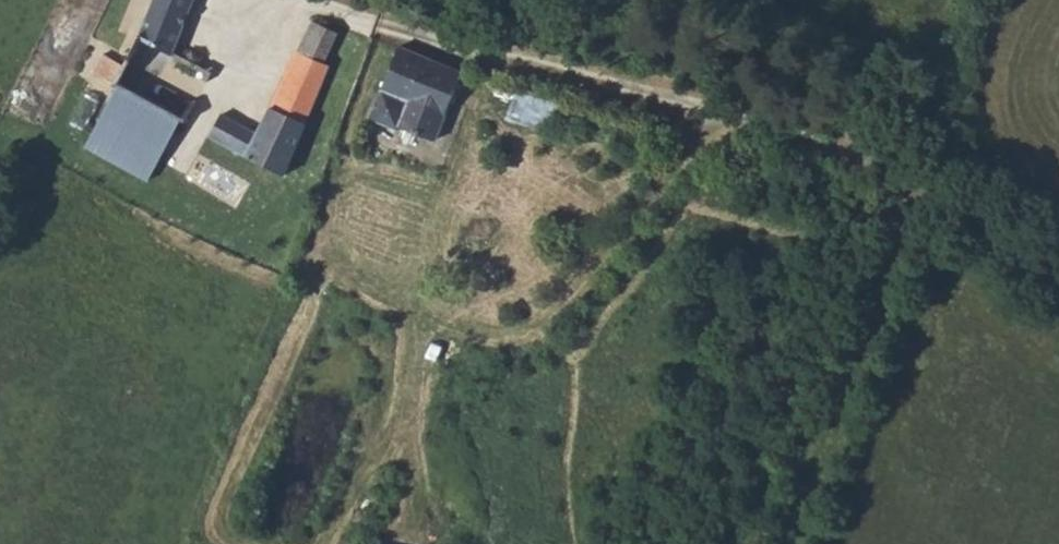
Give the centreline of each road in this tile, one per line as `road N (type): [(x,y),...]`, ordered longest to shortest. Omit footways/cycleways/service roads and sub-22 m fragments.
road 1 (track): [(731,122),(703,141),(548,321),(509,341),(468,334),(344,279),(327,254),(341,176)]
road 2 (track): [(384,32),(844,149)]
road 3 (track): [(897,180),(843,113),(759,58),(640,0)]
road 4 (residential): [(844,149),(1058,295)]

